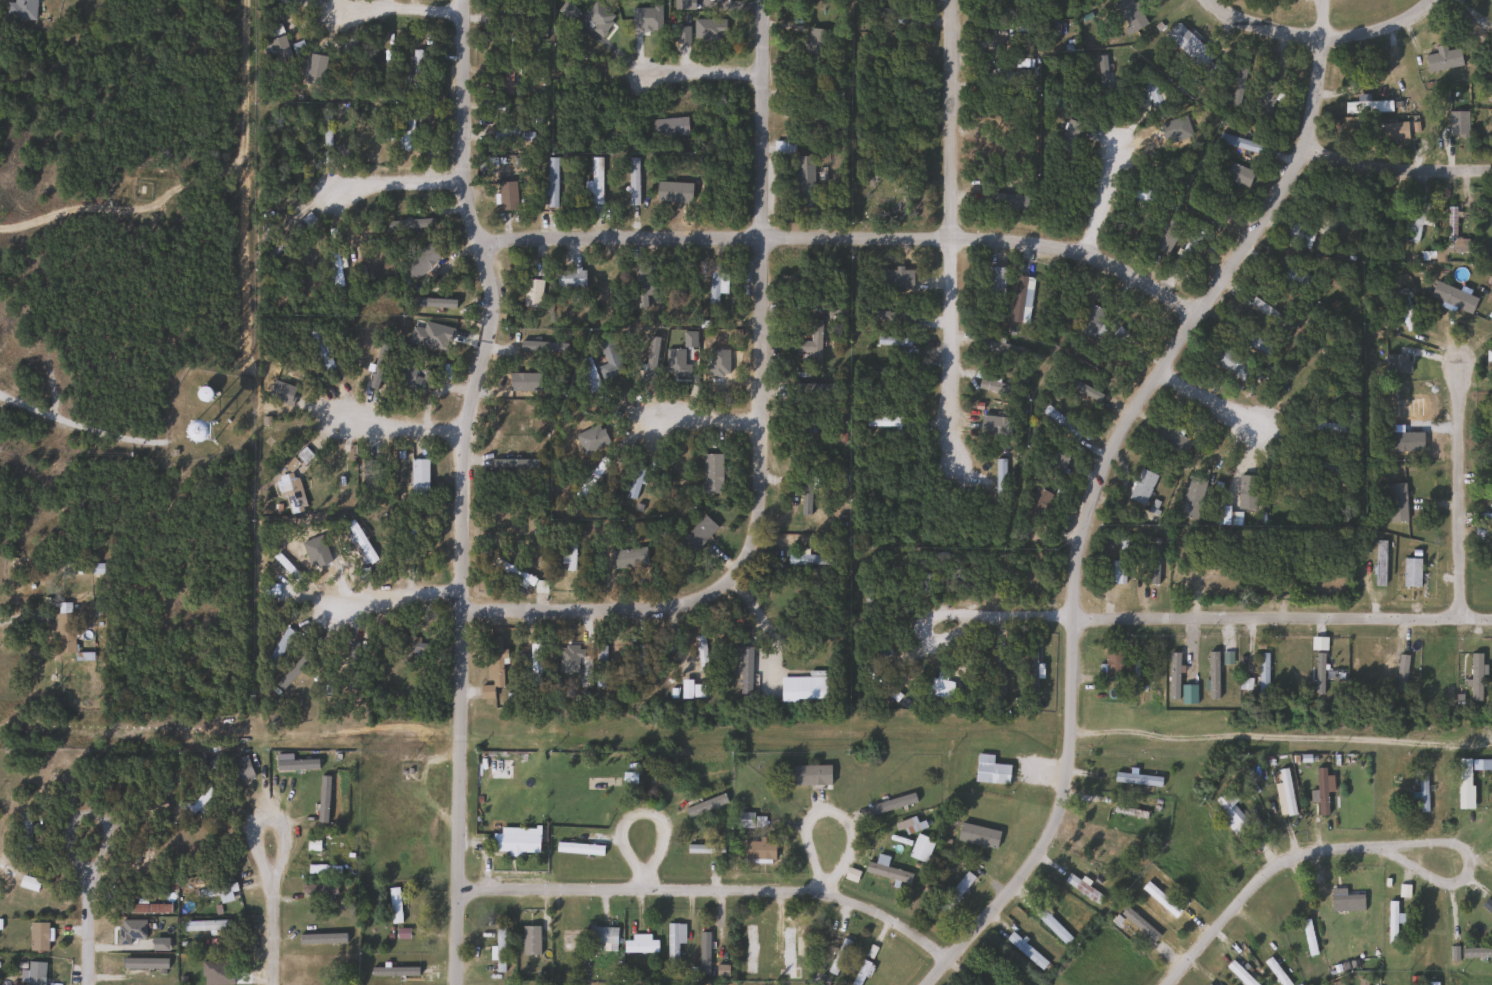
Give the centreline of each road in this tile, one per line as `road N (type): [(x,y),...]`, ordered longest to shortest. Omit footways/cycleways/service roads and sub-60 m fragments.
road 1 (residential): [(927,984),(1035,859),(1062,801),(1073,733),(1078,527),(1091,483),(1119,420),(1267,204),(1302,134),(1316,90),(1318,0)]
road 2 (residential): [(461,0),(460,179),(491,294),(464,419),(457,984)]
road 3 (residential): [(462,598),(680,591),(717,583),(747,553),(758,519),(760,0)]
road 4 (residential): [(1194,311),(1124,262),(1027,237),(787,226),(478,236)]
road 5 (residential): [(1491,617),(910,612)]
road 6 (residential): [(458,887),(825,893),(911,929),(949,961)]
road 7 (residential): [(985,460),(948,441),(951,0)]
road 8 (residential): [(1382,851),(1322,849),(1273,865),(1168,984)]
road 9 (residential): [(1464,617),(1460,359)]
road 10 (residential): [(1292,155),(1491,171)]
road 11 (residential): [(105,845),(91,871),(71,825),(79,817),(103,819),(105,845)]
road 12 (residential): [(462,598),(323,603)]
road 13 (residential): [(281,866),(272,874),(258,851),(258,825),(268,816),(288,834),(281,866)]
road 14 (residential): [(1317,39),(1396,30),(1442,0)]
road 15 (residential): [(461,11),(335,4)]
road 16 (residential): [(634,70),(760,73)]
road 17 (residential): [(460,179),(335,190)]
road 18 (residential): [(1203,0),(1242,25),(1317,39)]
road 19 (residential): [(464,429),(386,427),(345,411)]
road 20 (residential): [(1086,247),(1118,131)]

